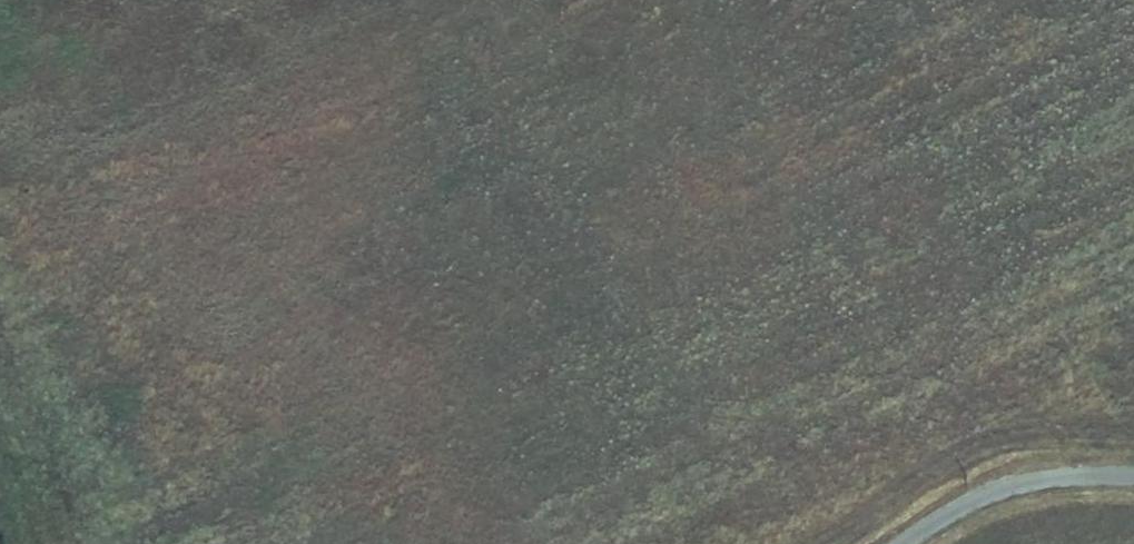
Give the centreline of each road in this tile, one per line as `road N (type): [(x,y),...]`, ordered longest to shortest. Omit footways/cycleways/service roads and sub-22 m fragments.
road 1 (unclassified): [(900,543),(990,488),(1055,476),(1133,477)]

